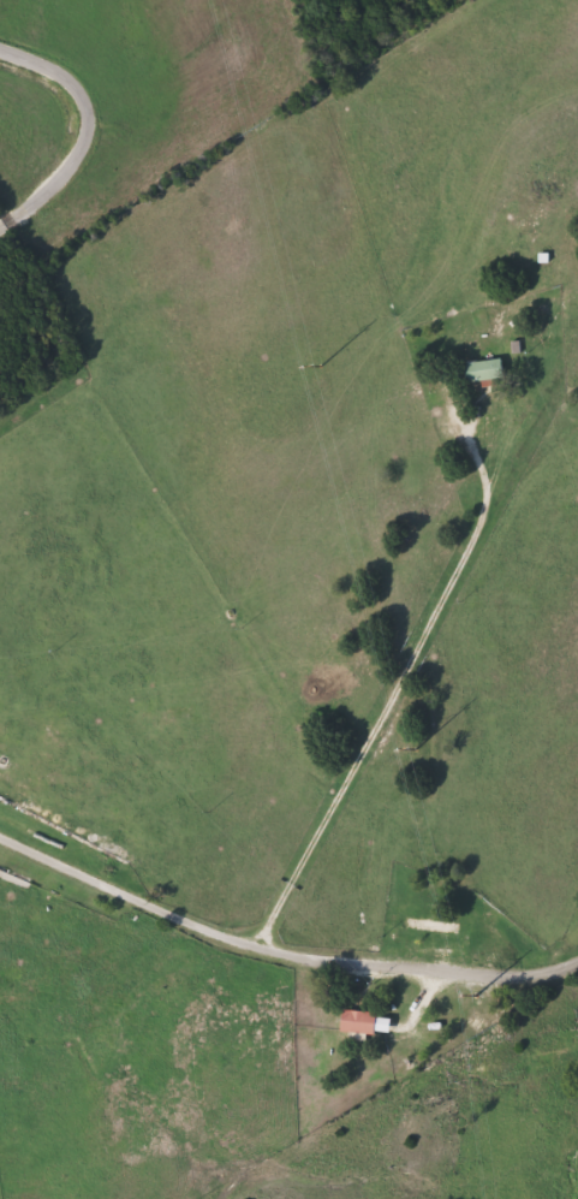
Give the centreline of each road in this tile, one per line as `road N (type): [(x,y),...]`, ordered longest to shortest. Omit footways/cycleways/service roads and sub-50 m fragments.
road 1 (residential): [(0,836),(261,946),(328,961),(518,975),(577,963)]
road 2 (residential): [(0,219),(85,142),(89,106),(89,79),(0,47)]

